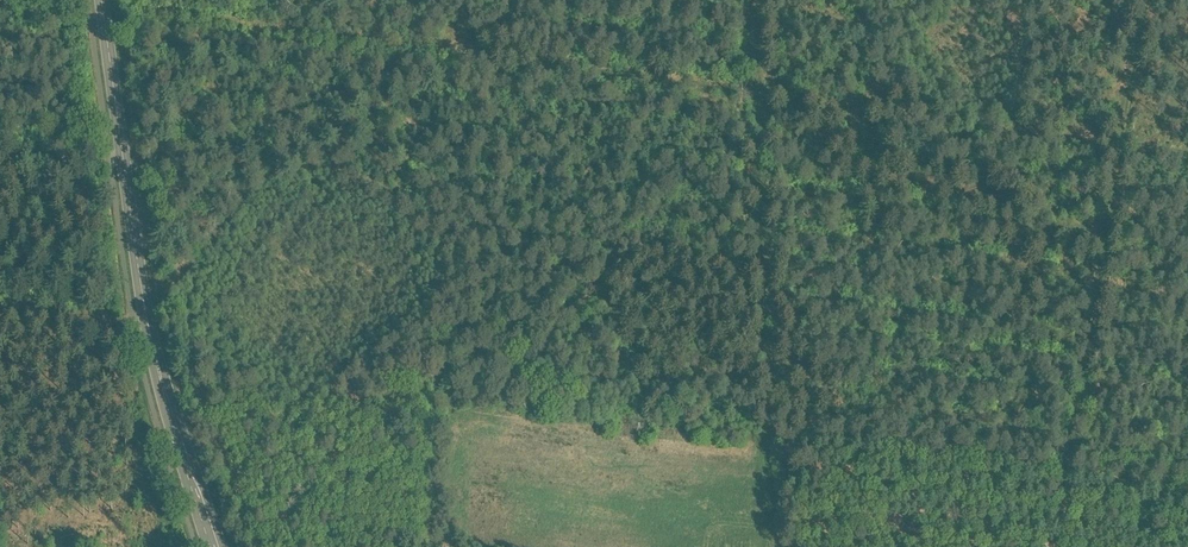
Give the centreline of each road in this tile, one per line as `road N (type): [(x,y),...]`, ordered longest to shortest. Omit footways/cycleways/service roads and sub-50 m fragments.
road 1 (secondary): [(213,546),(158,367),(137,263),(102,0)]

